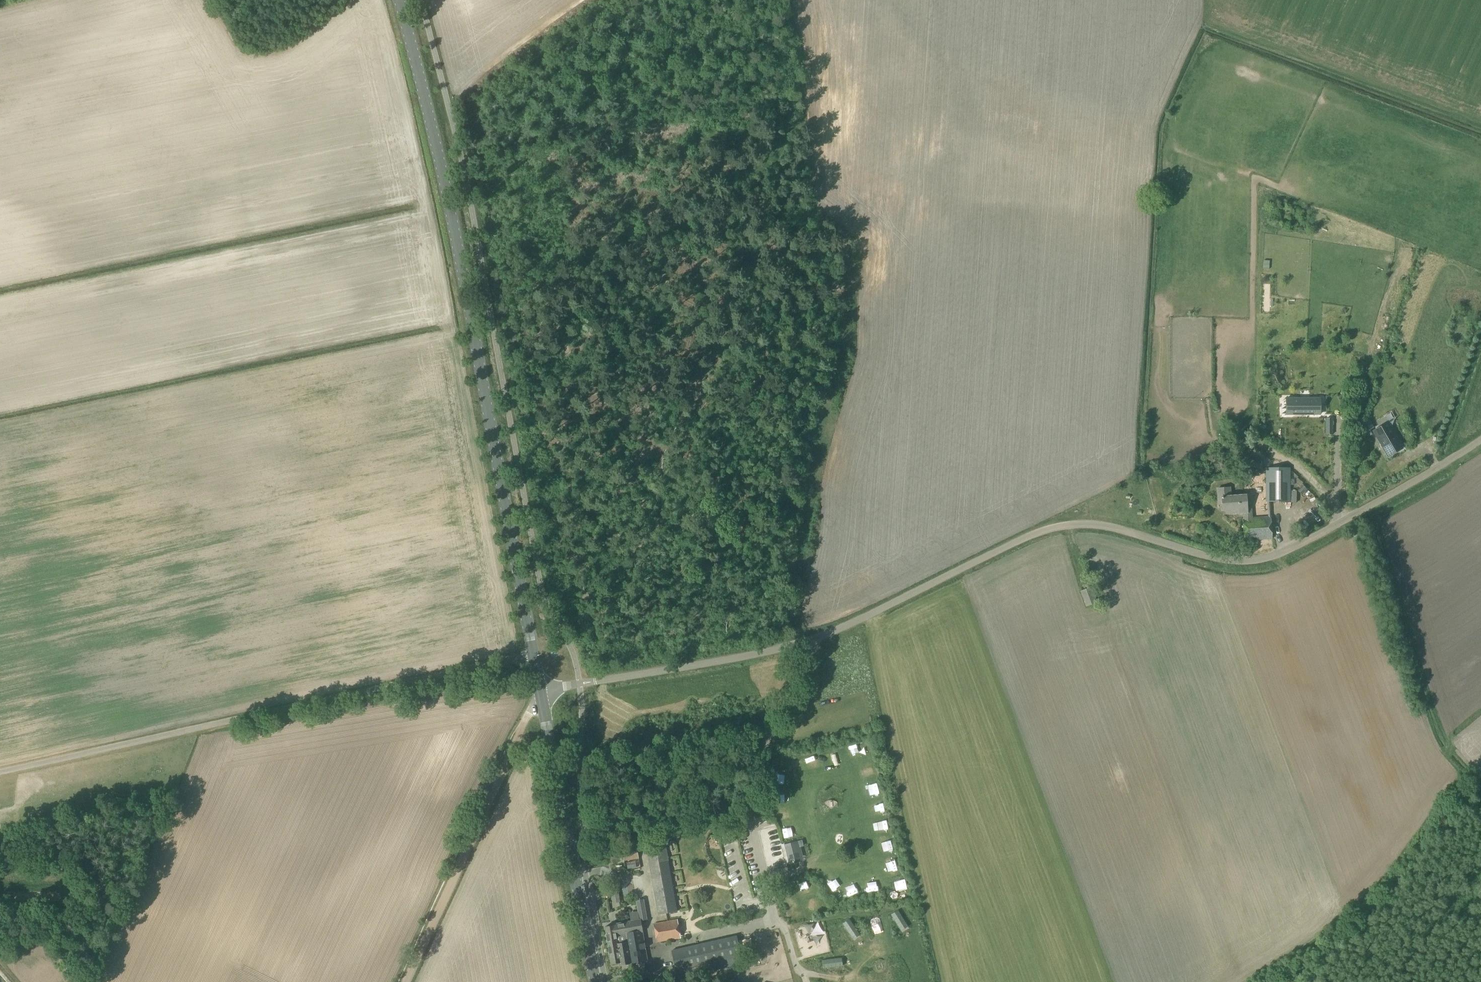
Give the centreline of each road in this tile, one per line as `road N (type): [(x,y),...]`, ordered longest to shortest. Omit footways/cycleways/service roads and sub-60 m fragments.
road 1 (unclassified): [(542,692),(810,641),(1025,538),(1072,525),(1234,561),(1268,558),(1480,439)]
road 2 (secondary): [(542,692),(442,170),(398,0)]
road 3 (track): [(406,981),(542,692)]
road 4 (secondary): [(595,981),(542,692)]

